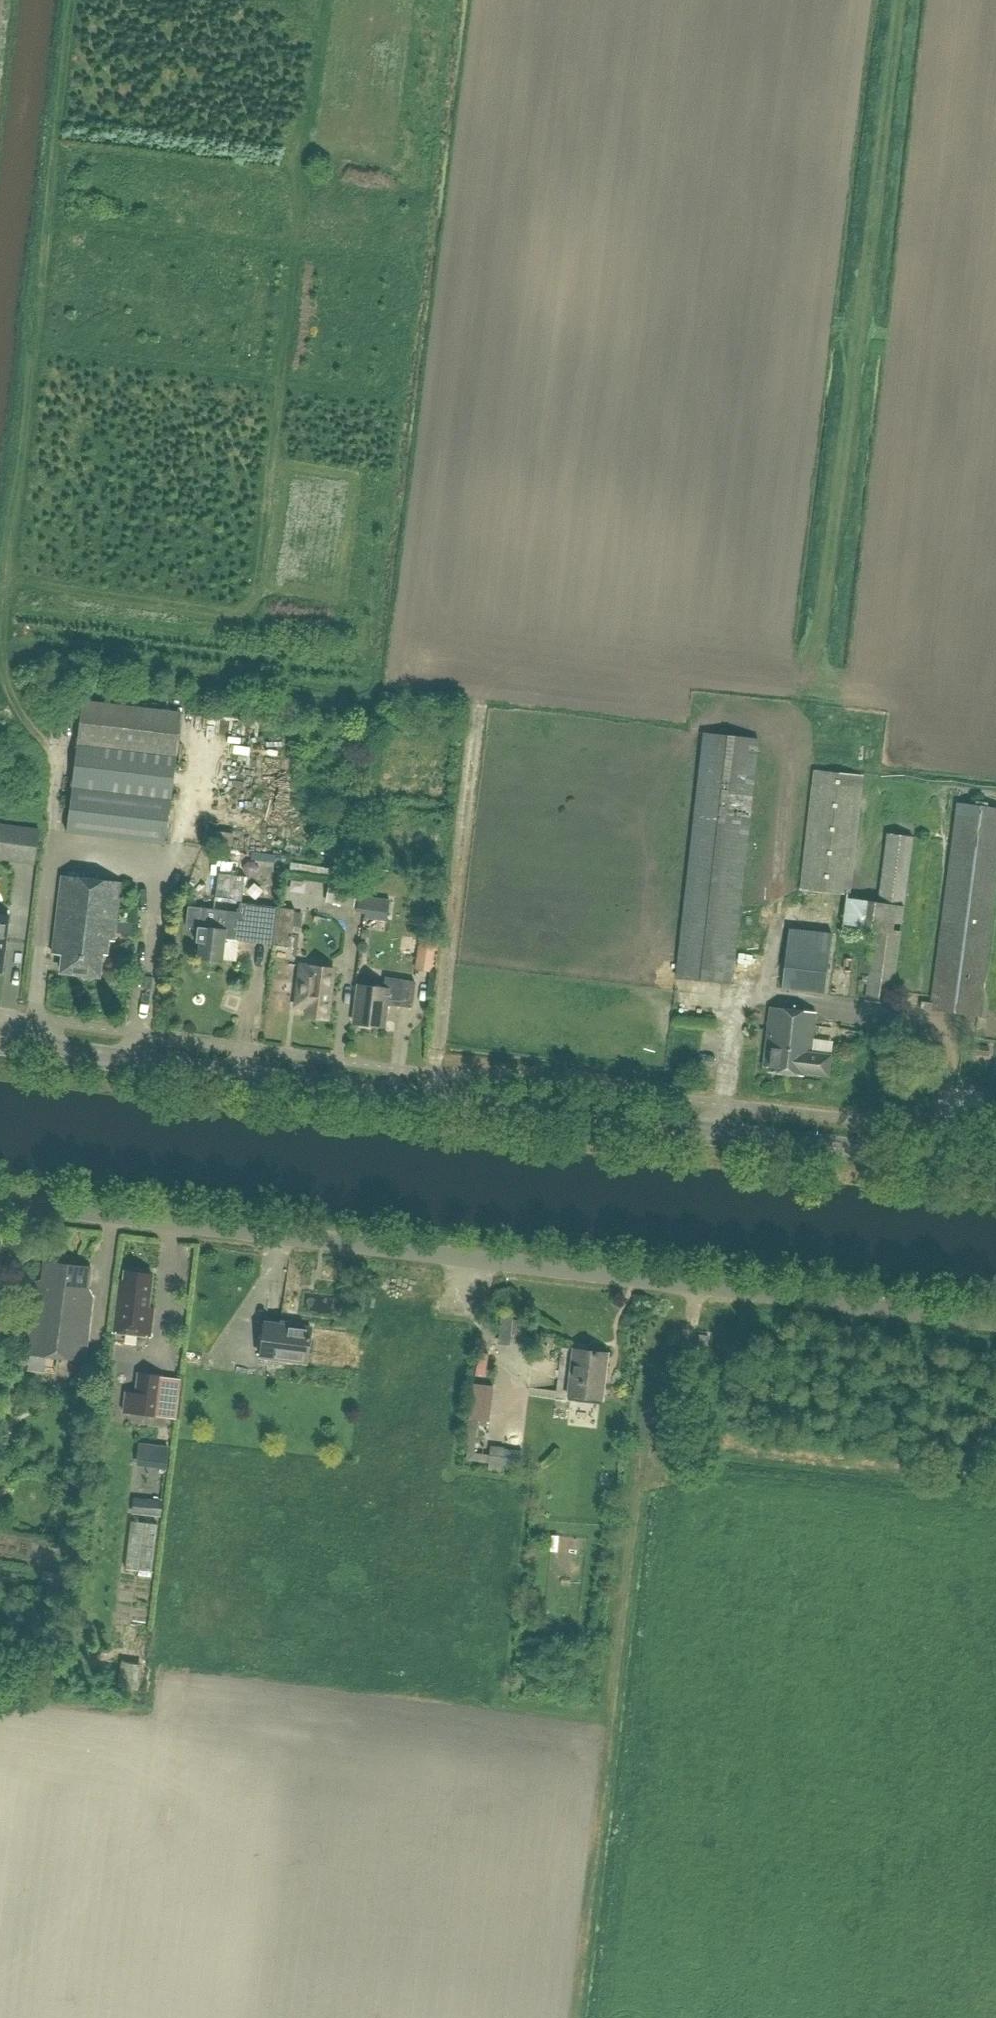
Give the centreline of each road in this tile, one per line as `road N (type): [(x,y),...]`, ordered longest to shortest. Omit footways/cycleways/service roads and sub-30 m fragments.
road 1 (tertiary): [(995,1168),(0,1044)]
road 2 (unclassified): [(995,1321),(0,1200)]
road 3 (track): [(432,1099),(476,710)]

